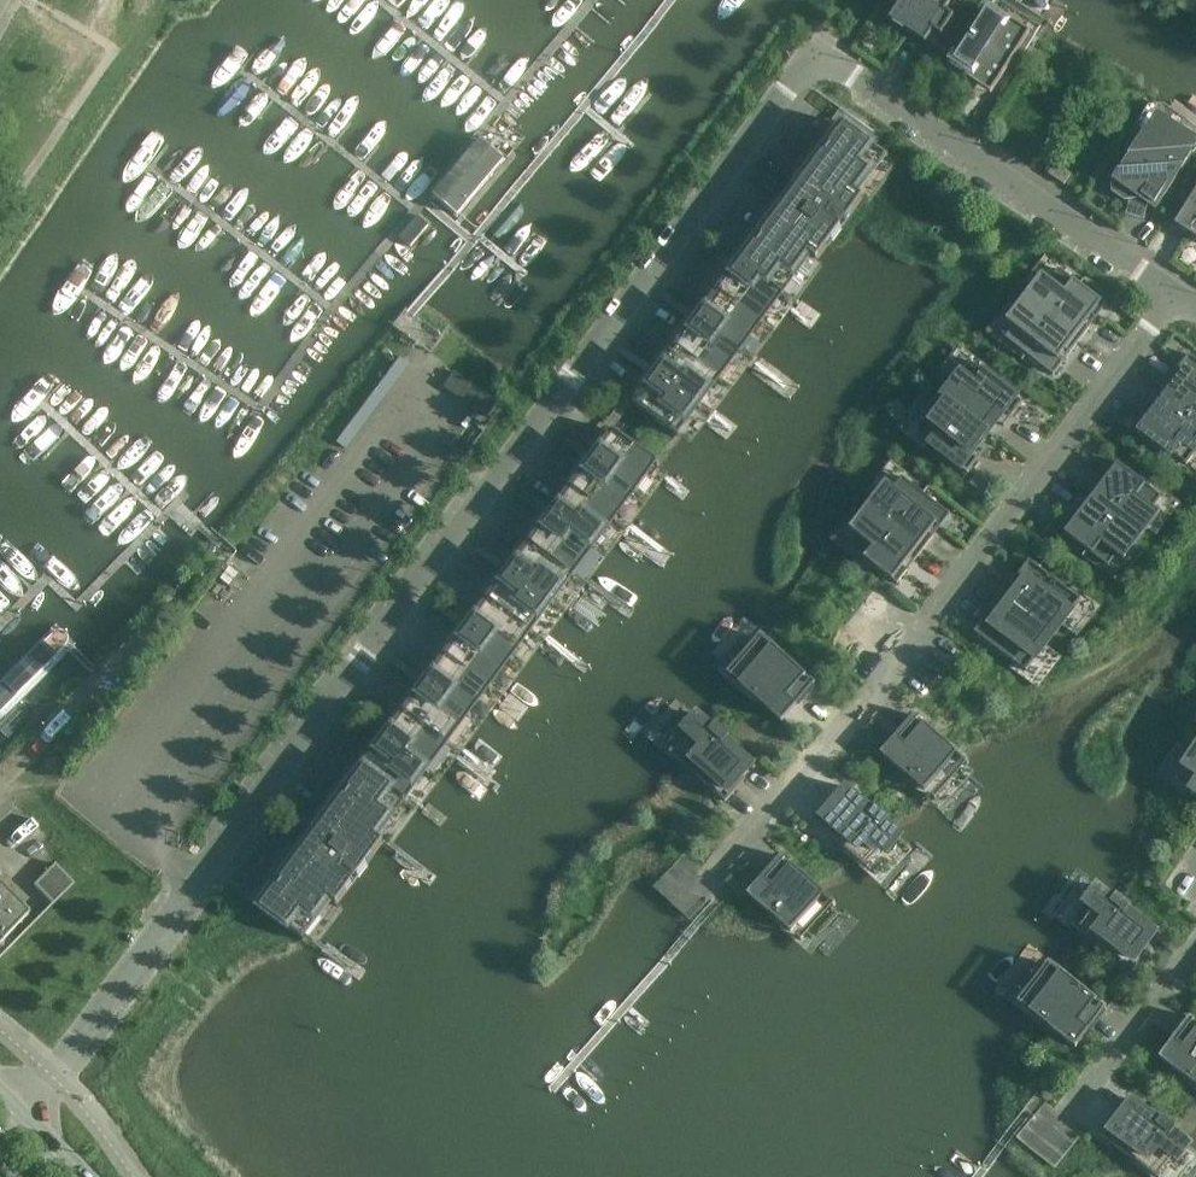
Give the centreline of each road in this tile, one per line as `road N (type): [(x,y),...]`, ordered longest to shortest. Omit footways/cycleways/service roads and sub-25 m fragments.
road 1 (residential): [(1174,299),(842,75),(802,79),(18,1116)]
road 2 (residential): [(700,901),(885,688),(1174,299)]
road 3 (residential): [(1060,1120),(1195,946)]

